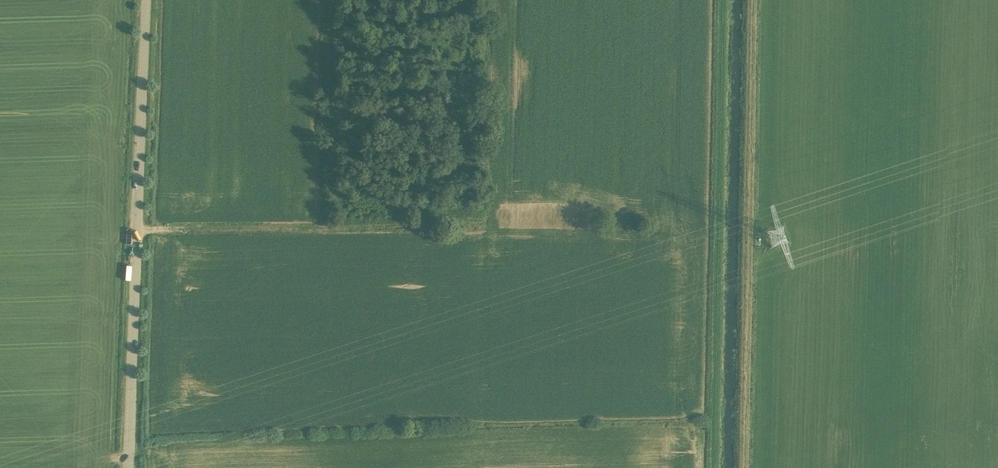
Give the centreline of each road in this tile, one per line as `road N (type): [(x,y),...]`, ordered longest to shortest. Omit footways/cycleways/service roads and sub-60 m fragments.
road 1 (tertiary): [(130,467),(146,0)]

